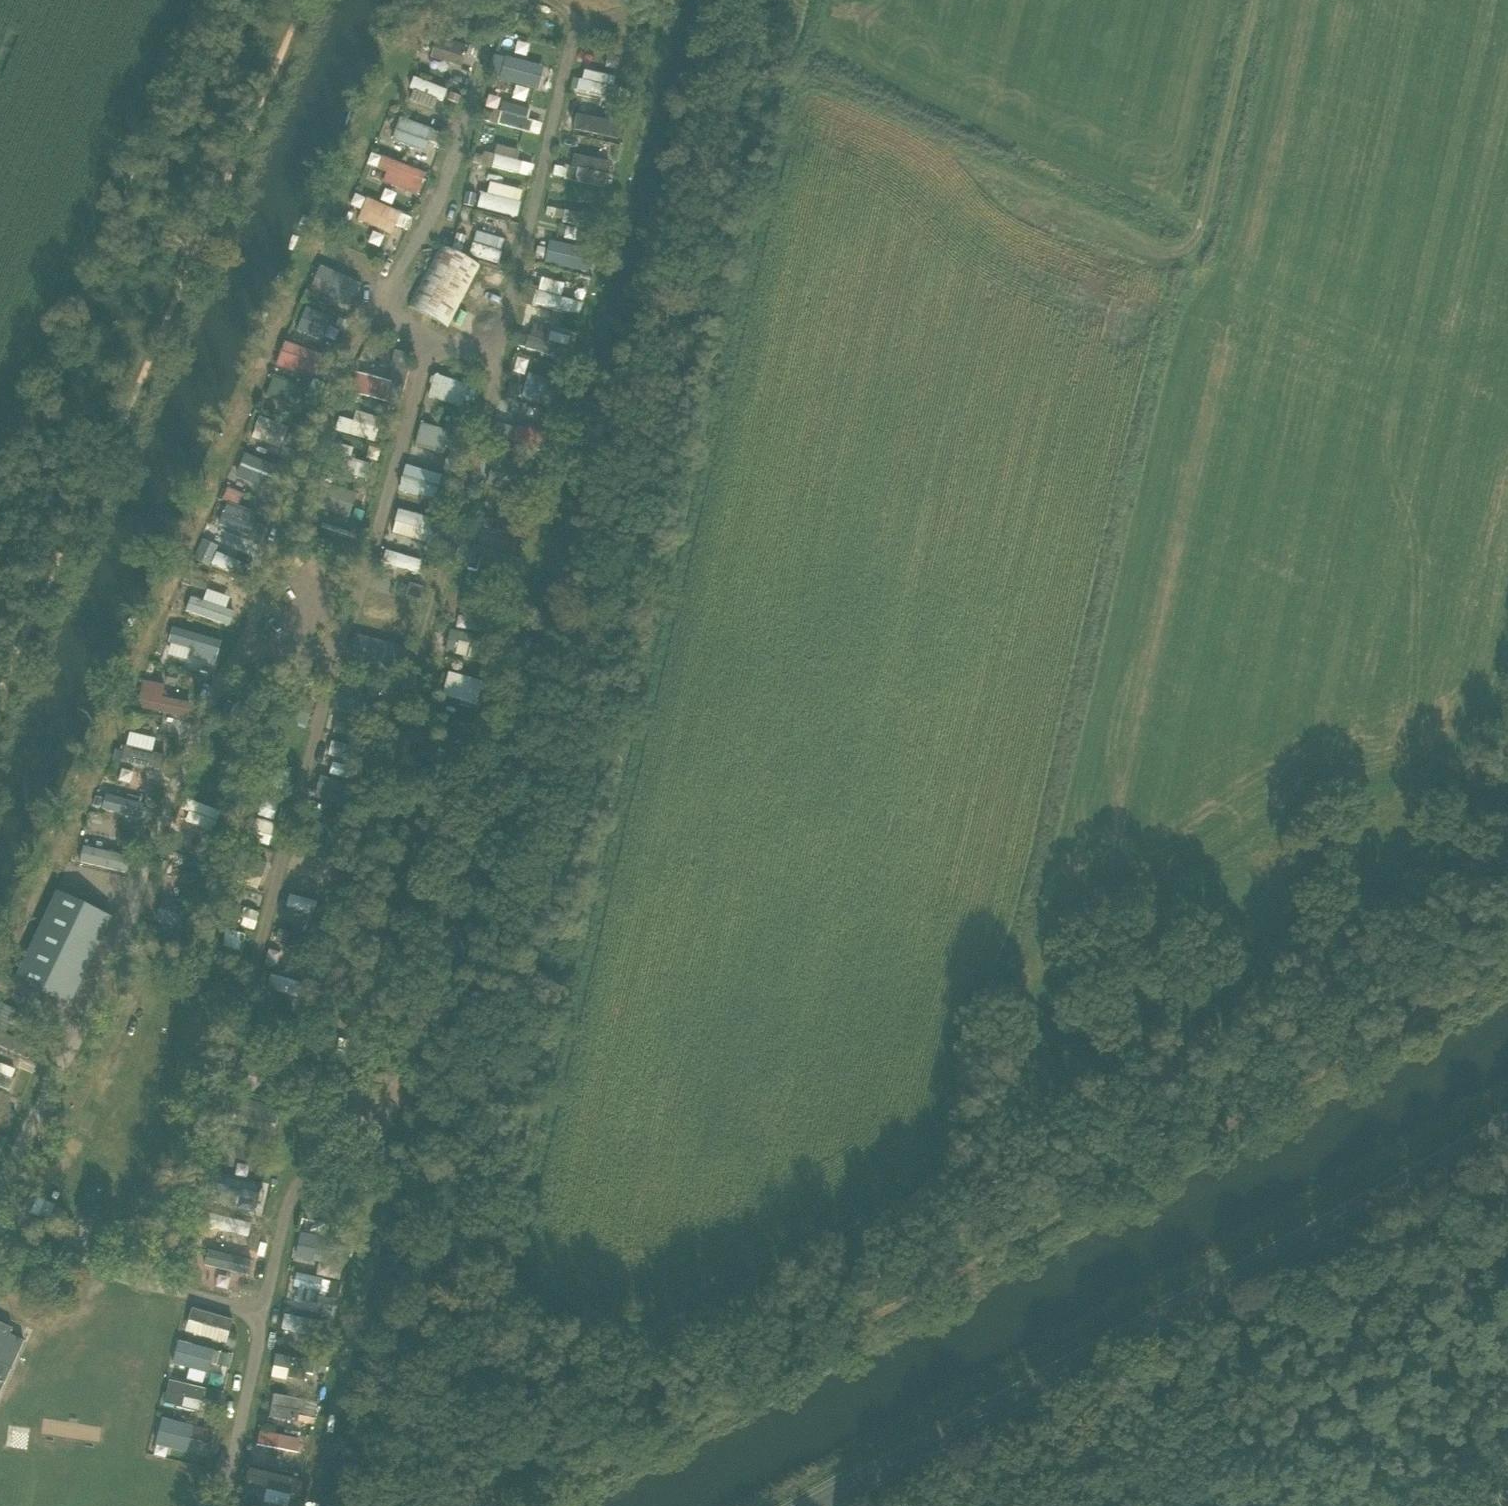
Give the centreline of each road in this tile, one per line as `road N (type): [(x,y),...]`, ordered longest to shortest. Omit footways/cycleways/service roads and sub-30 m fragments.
road 1 (track): [(1507,971),(532,1505)]
road 2 (primary): [(817,1505),(1507,1129)]
road 3 (track): [(1257,0),(1200,229),(1189,245)]
road 4 (track): [(470,1505),(510,1317)]

